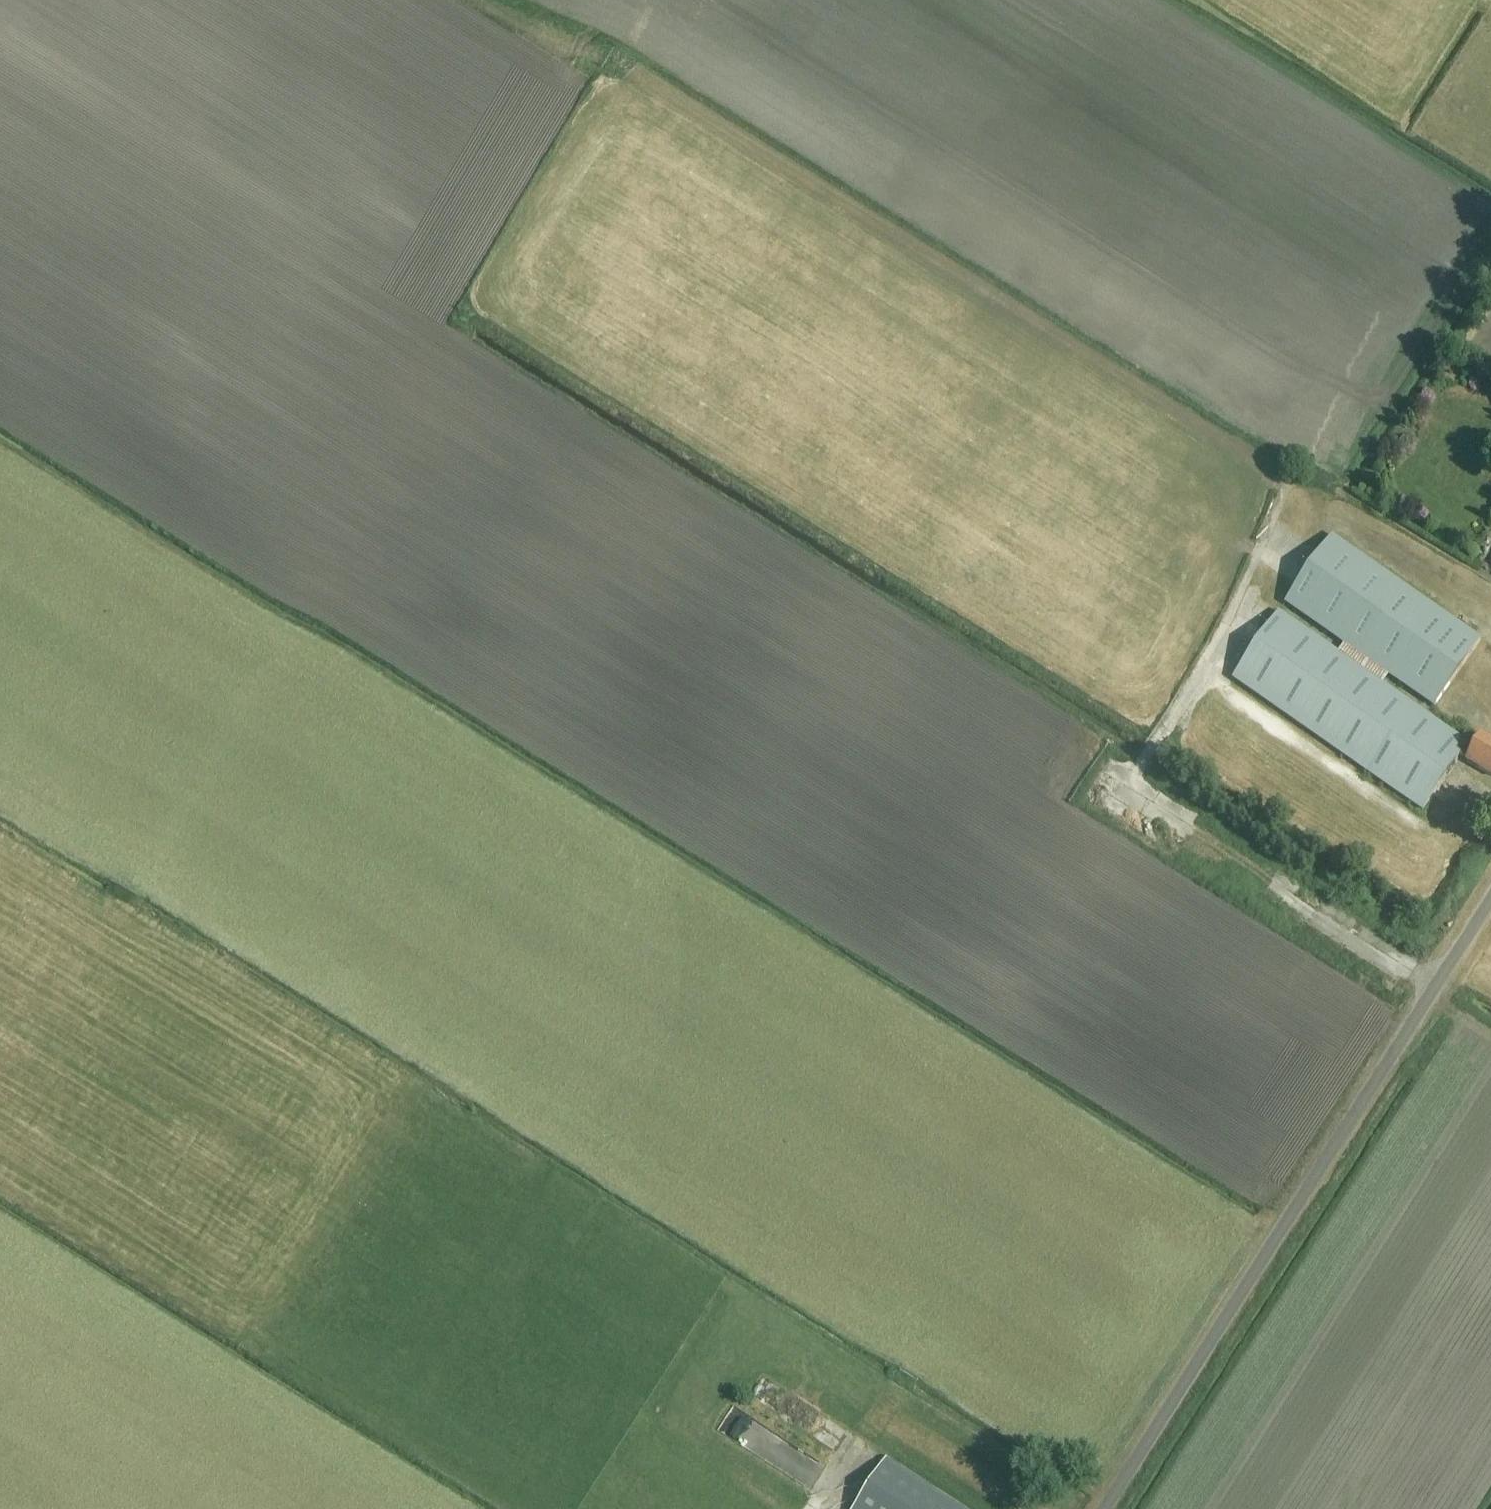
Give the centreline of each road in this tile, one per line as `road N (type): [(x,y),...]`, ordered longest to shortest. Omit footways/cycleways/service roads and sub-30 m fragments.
road 1 (unclassified): [(1103,1508),(1490,895)]

